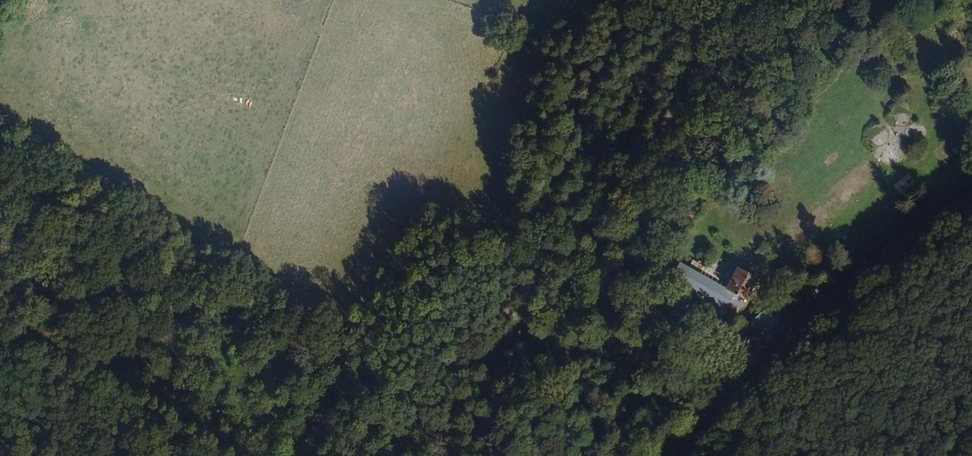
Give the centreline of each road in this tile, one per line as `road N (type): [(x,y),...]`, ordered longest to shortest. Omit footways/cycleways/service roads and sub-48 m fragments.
road 1 (tertiary): [(971,197),(785,327),(674,455)]

